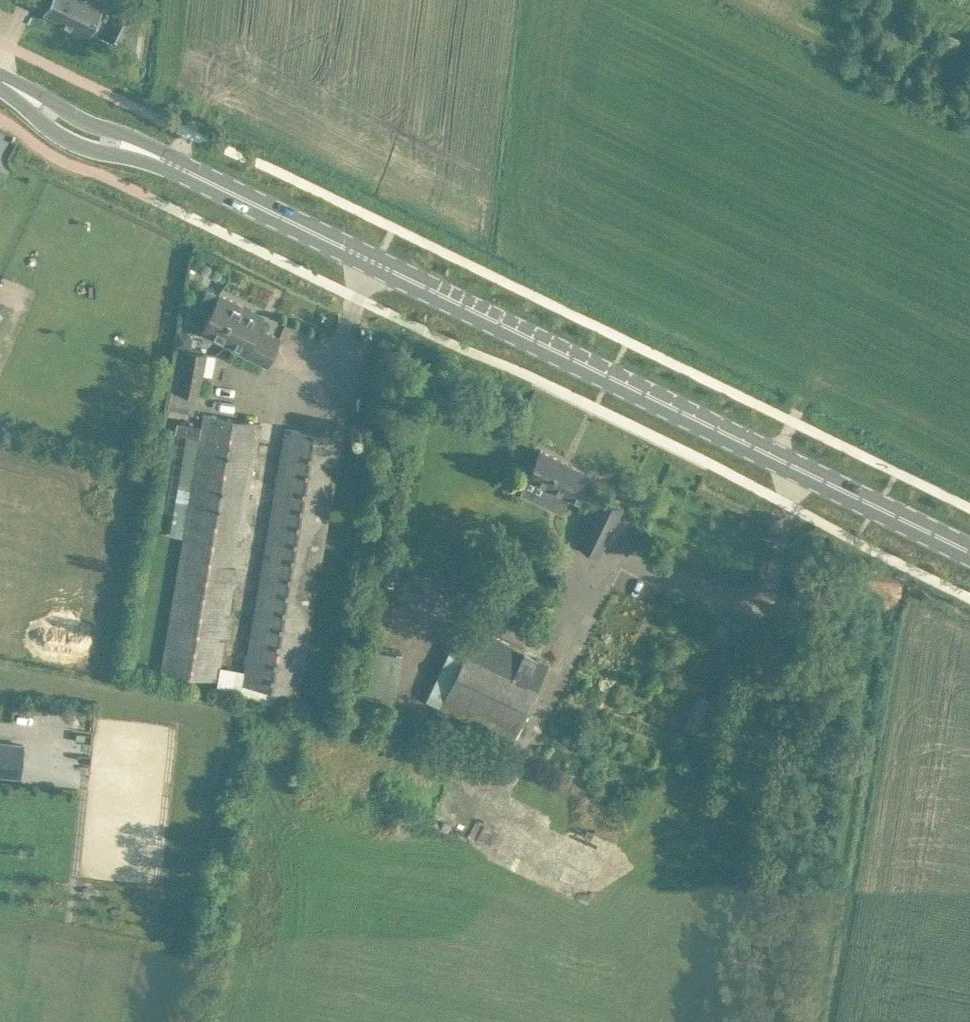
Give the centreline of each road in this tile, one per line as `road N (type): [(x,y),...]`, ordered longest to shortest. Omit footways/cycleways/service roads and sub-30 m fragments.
road 1 (primary): [(969,554),(162,159)]
road 2 (primary): [(10,88),(64,140),(162,159)]
road 3 (primary): [(162,159),(47,98),(10,88)]

